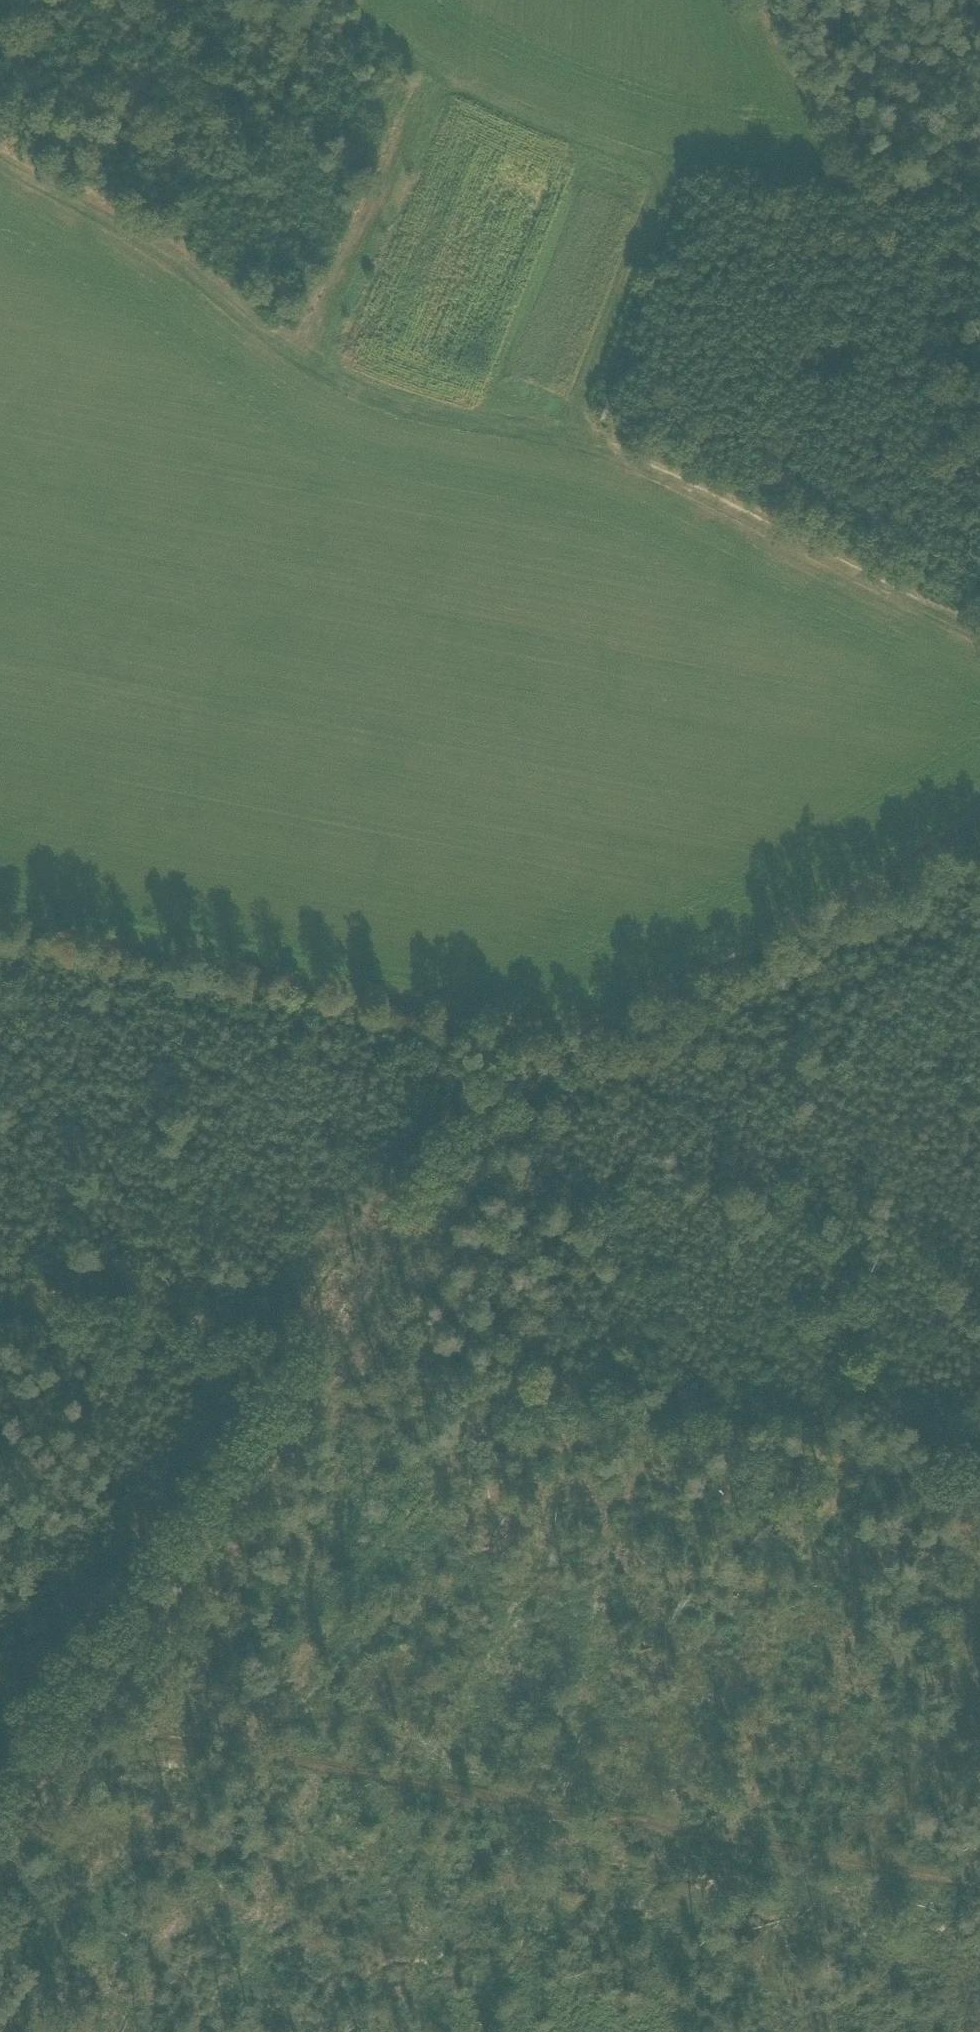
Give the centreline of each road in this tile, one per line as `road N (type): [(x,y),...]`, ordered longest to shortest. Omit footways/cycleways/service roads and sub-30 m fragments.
road 1 (track): [(0,1852),(576,1029),(753,946),(979,811)]
road 2 (track): [(0,160),(136,233),(335,383),(414,412),(578,441),(655,468),(979,630)]
road 3 (track): [(576,1029),(0,921)]
road 4 (track): [(337,1371),(586,1413)]

